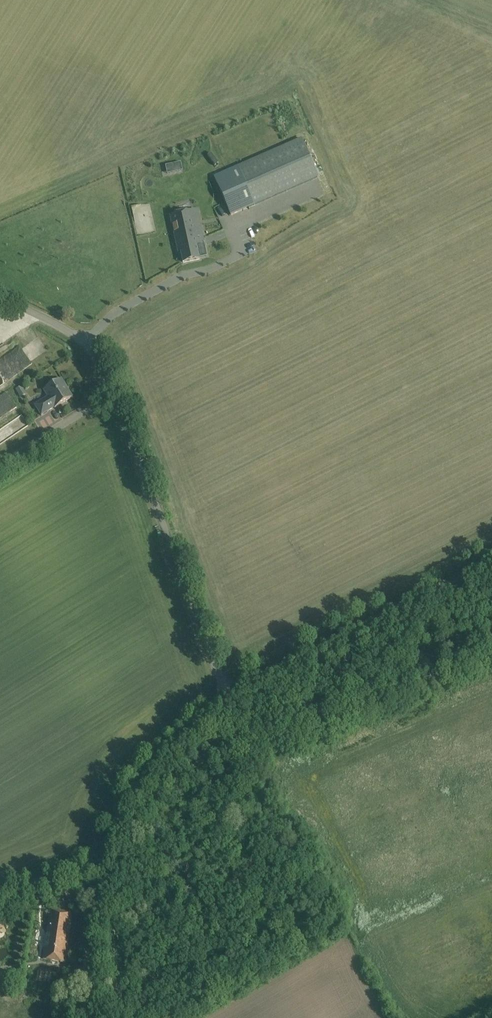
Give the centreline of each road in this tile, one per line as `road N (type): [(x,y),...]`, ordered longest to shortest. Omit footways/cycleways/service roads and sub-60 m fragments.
road 1 (unclassified): [(87,1017),(100,866),(122,808),(155,765),(230,698)]
road 2 (unclassified): [(230,698),(116,393)]
road 3 (unclassified): [(230,698),(491,561)]
road 4 (track): [(84,342),(121,307),(232,259)]
road 5 (unclassified): [(116,393),(84,342),(0,298)]
road 6 (track): [(333,734),(206,739),(194,728)]
road 7 (unclassified): [(116,393),(0,462)]

